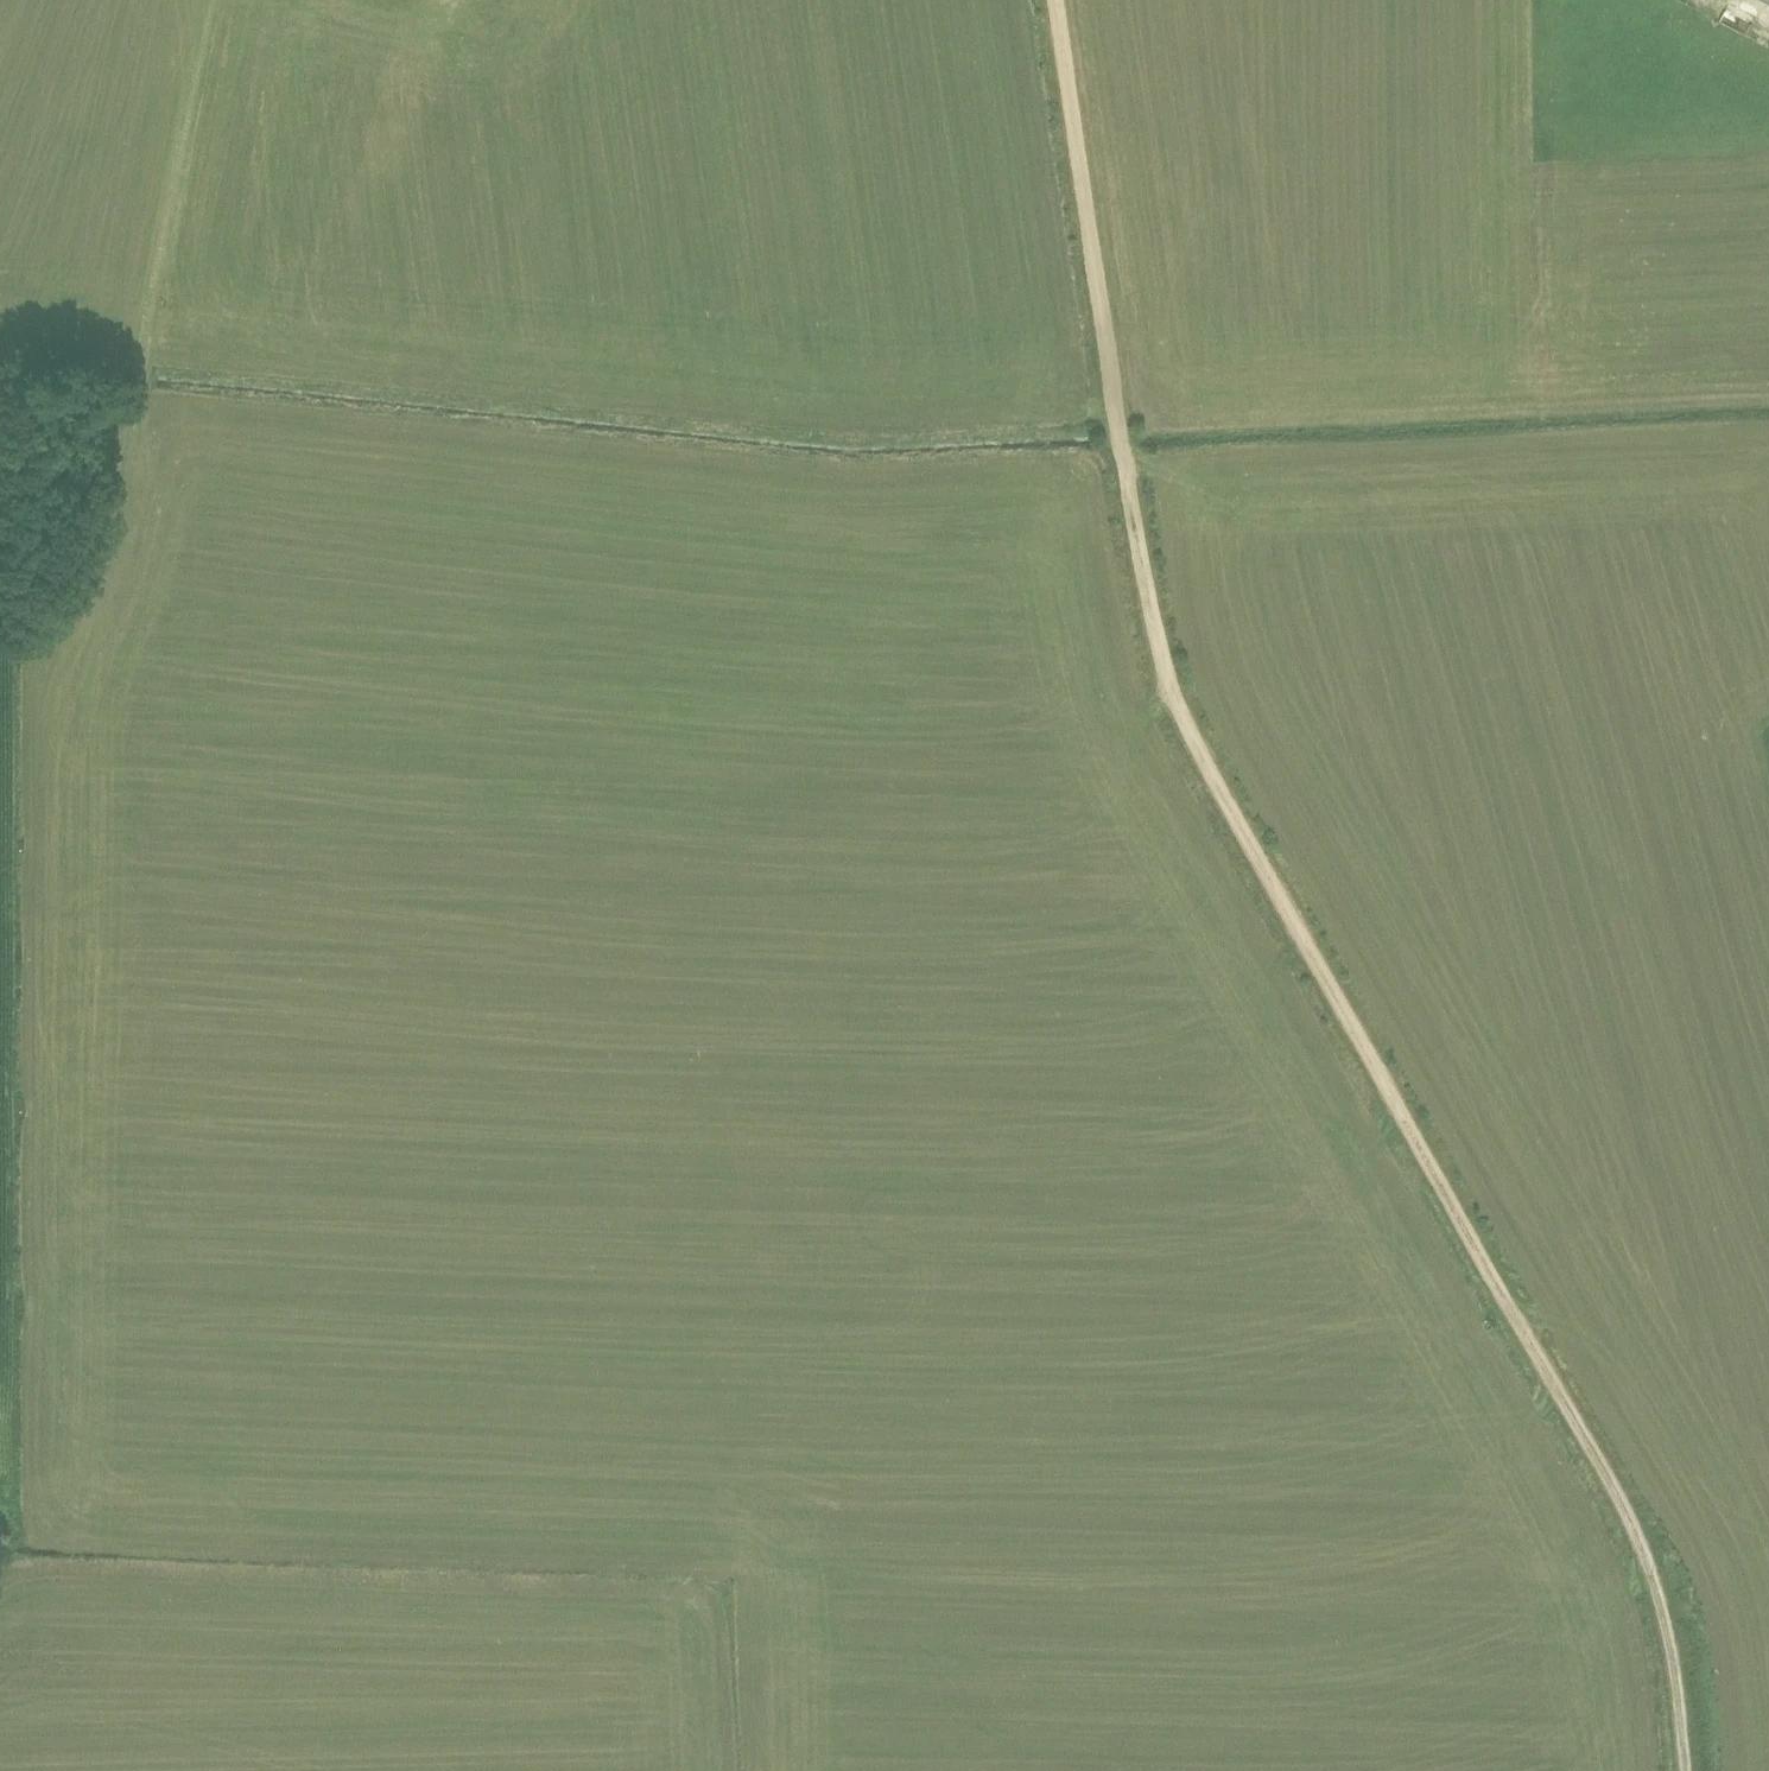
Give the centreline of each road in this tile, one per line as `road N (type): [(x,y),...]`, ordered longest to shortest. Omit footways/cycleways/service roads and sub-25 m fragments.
road 1 (track): [(1056,0),(1150,600),(1177,708),(1639,1543),(1662,1616),(1683,1770)]

